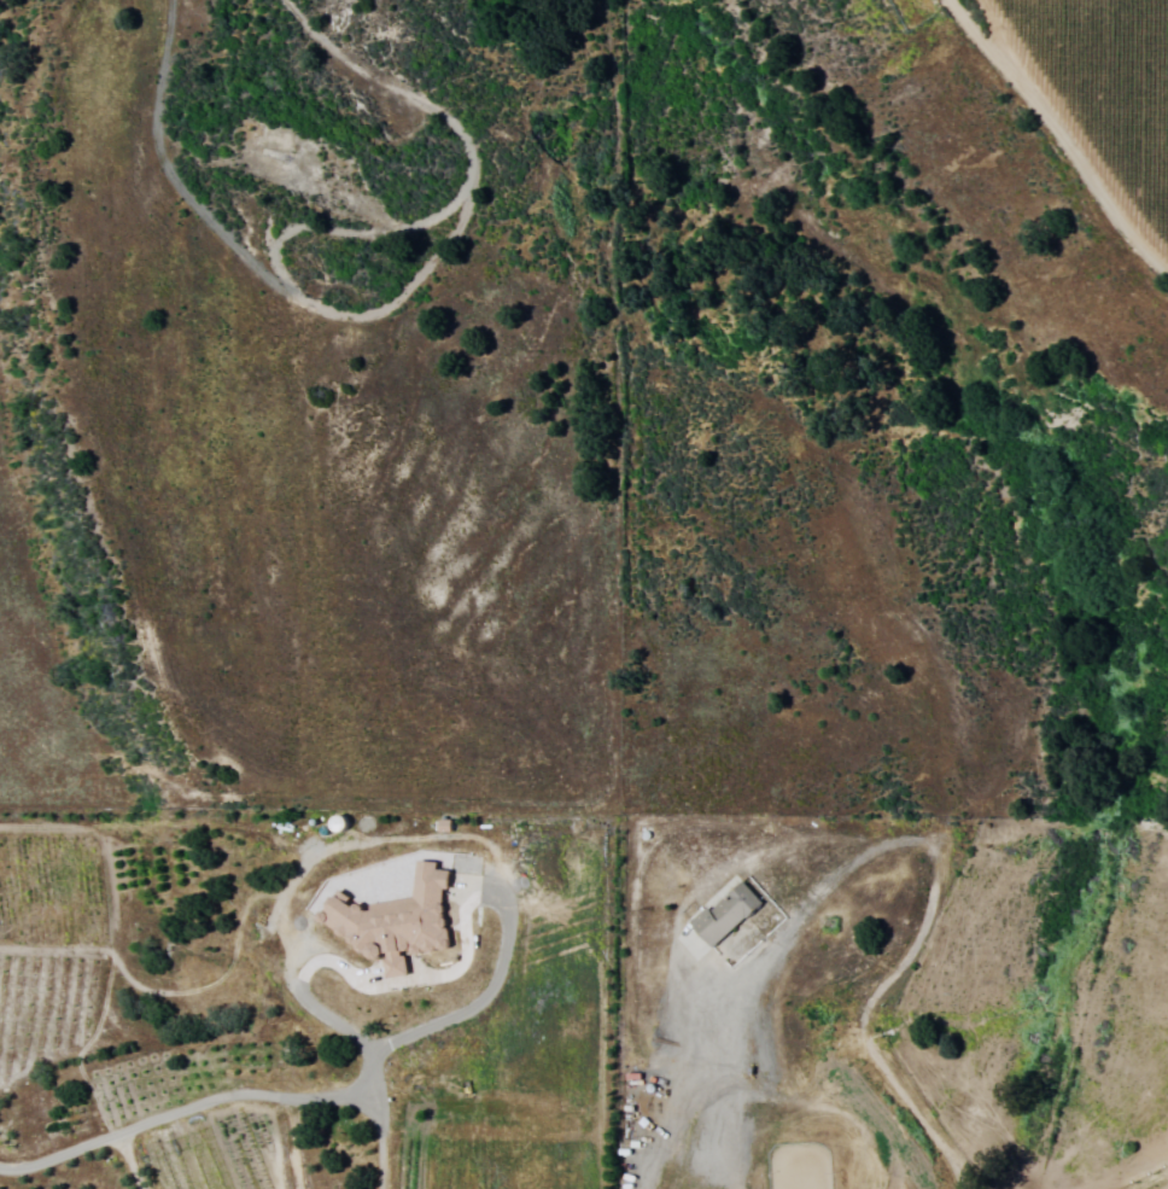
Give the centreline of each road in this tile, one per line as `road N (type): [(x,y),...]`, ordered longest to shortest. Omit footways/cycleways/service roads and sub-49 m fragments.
road 1 (residential): [(959,1188),(863,1031),(872,1001),(928,928),(939,875)]

